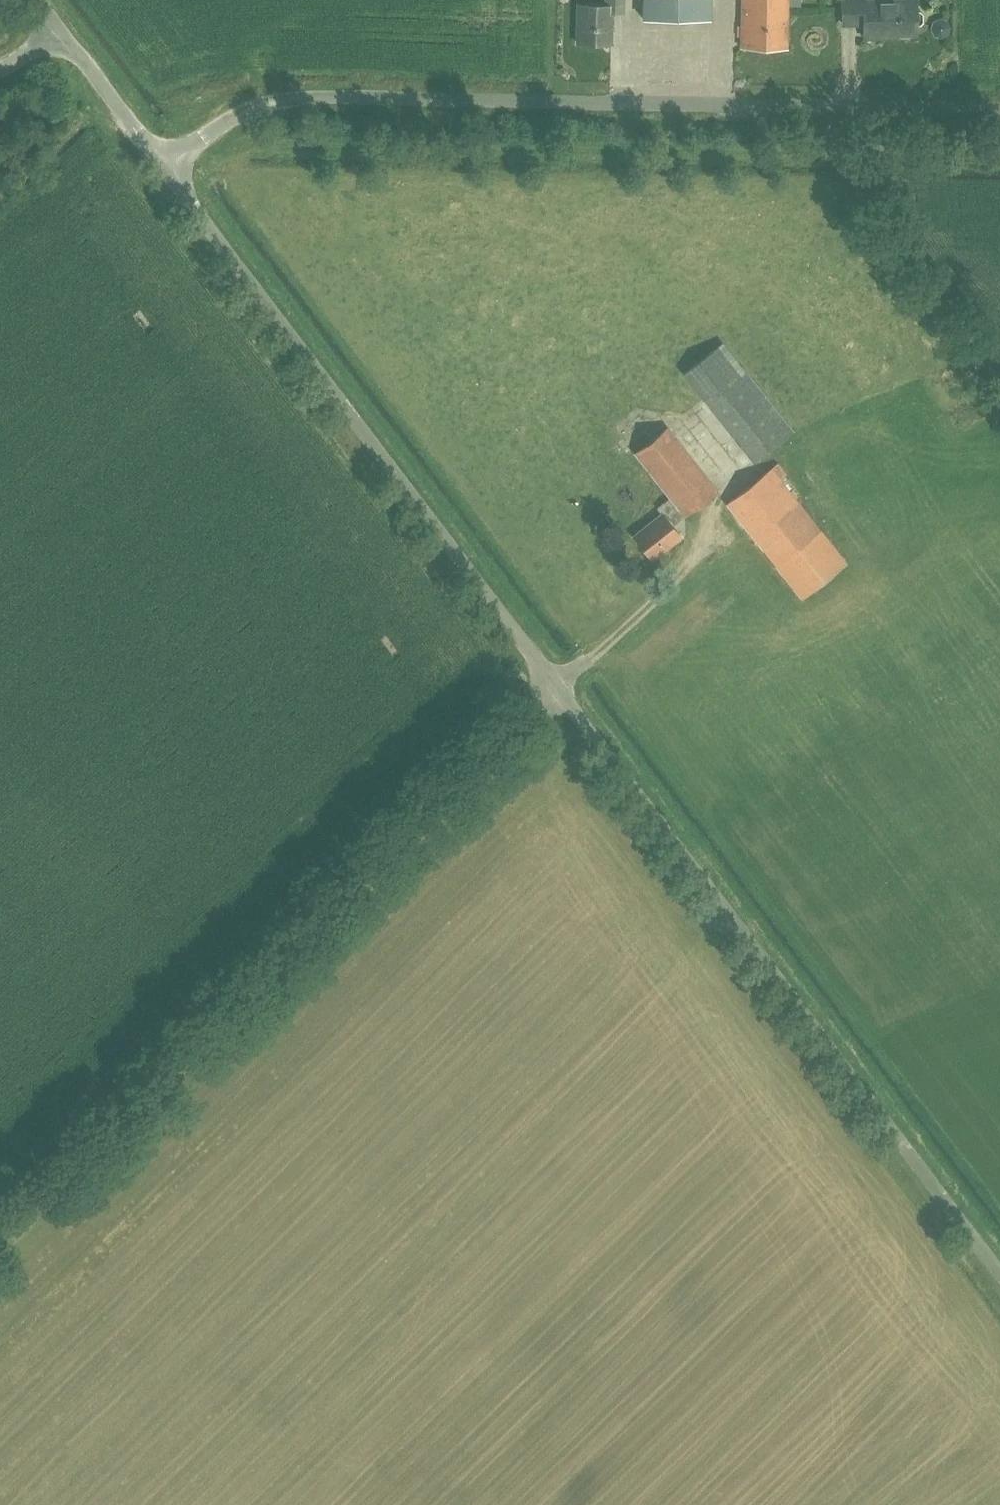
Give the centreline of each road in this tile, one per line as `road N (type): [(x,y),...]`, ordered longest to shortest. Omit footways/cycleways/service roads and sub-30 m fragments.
road 1 (unclassified): [(999,1270),(168,163)]
road 2 (unclassified): [(999,103),(268,100),(168,163)]
road 3 (track): [(706,540),(656,599),(556,682)]
road 4 (unclassified): [(168,163),(61,30)]

